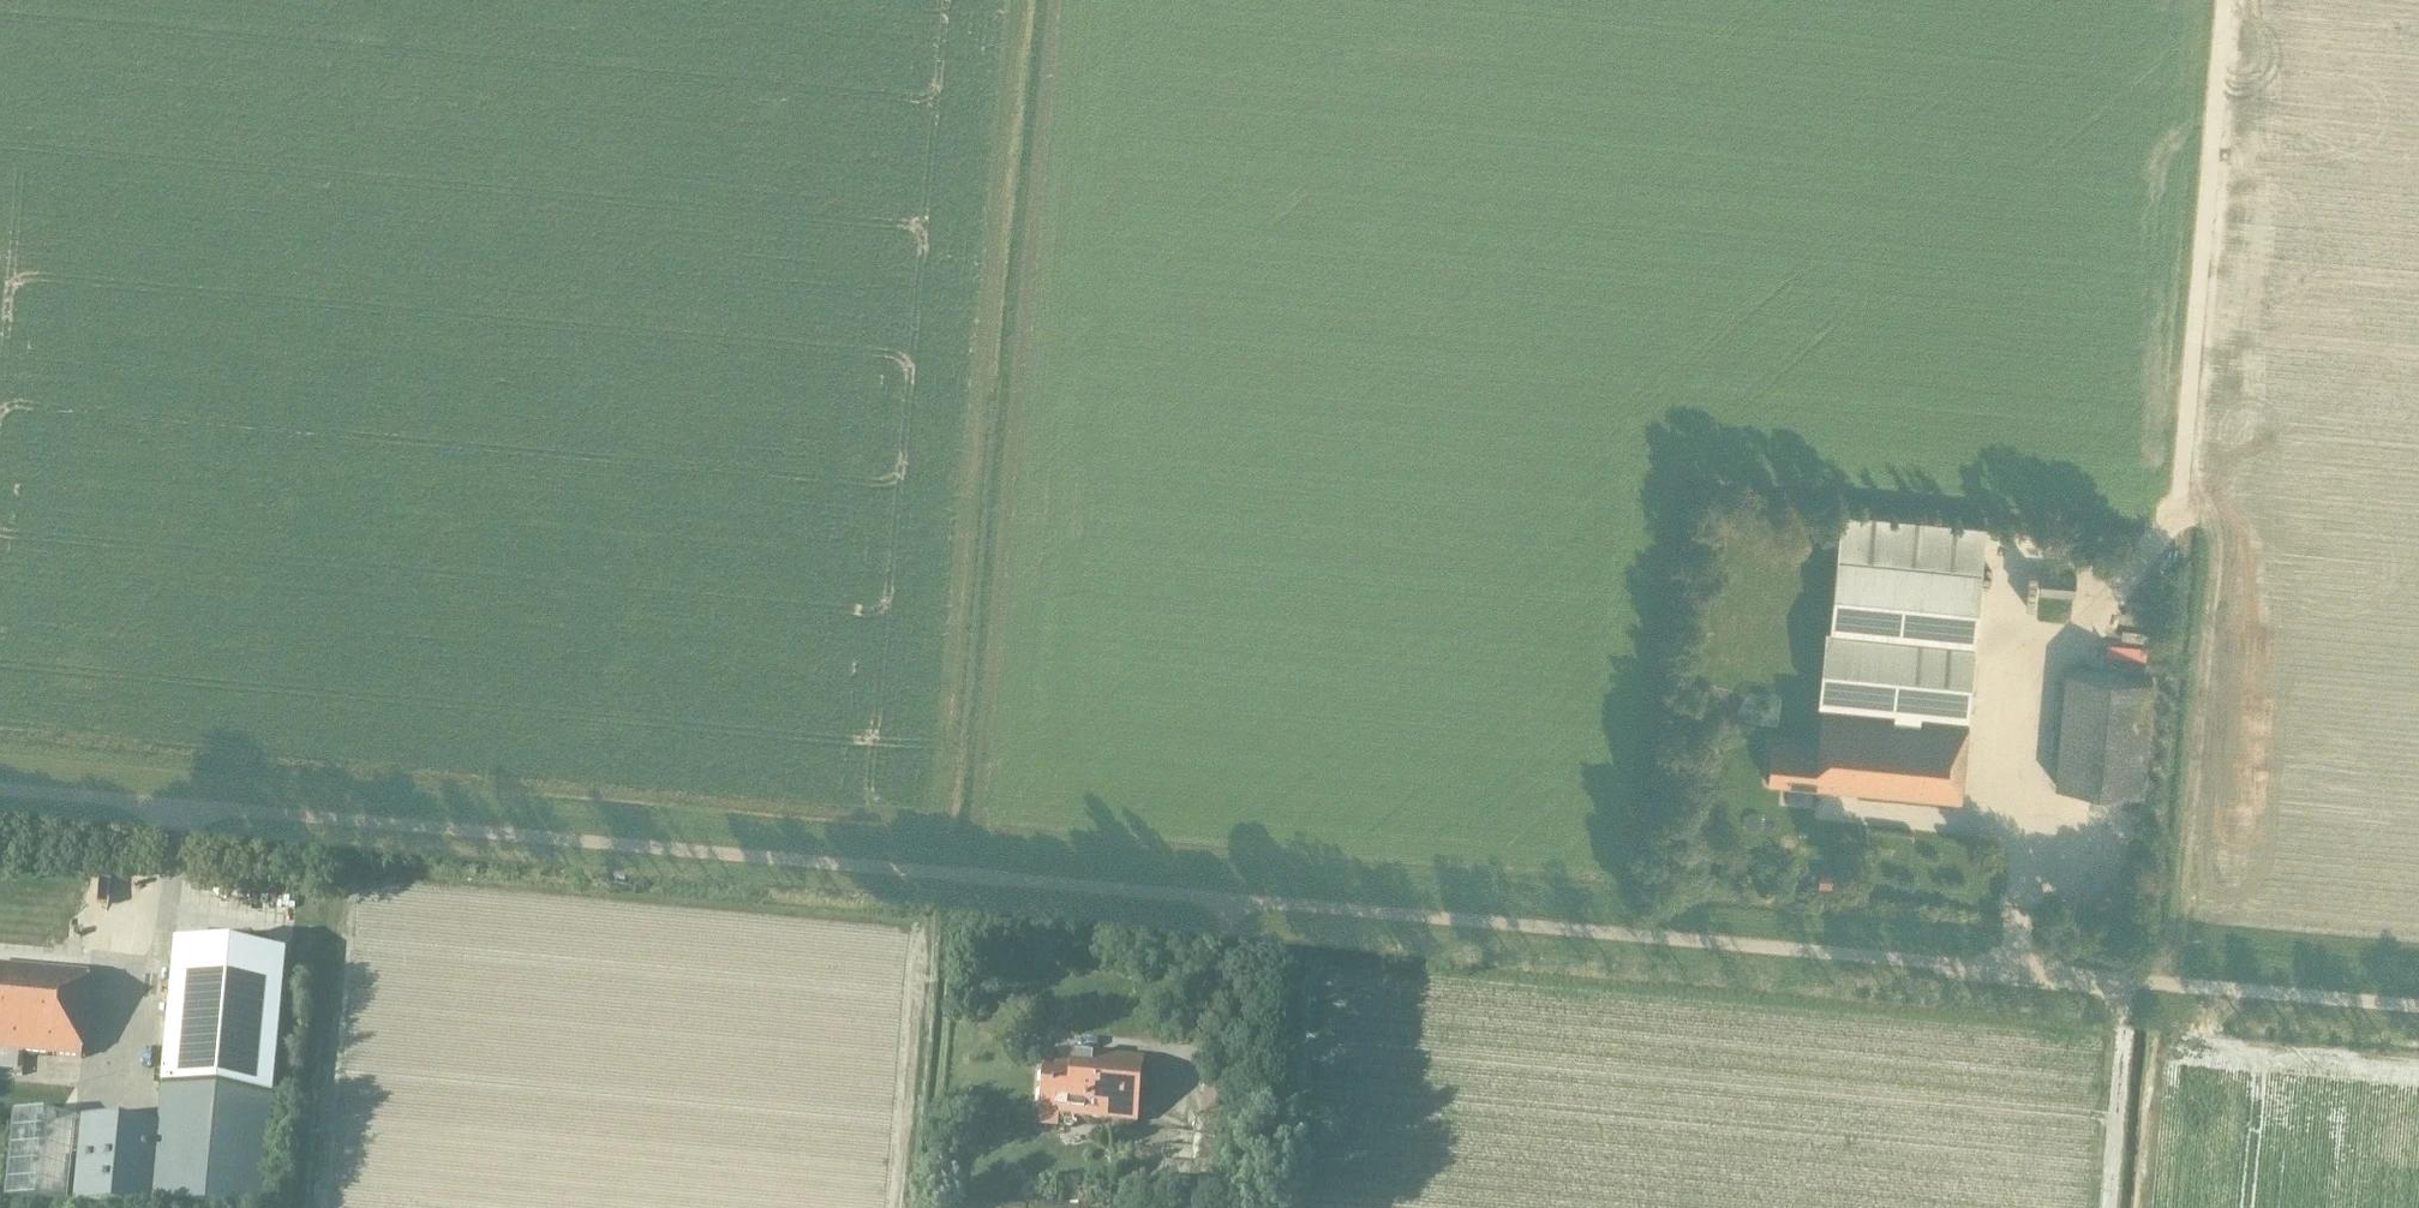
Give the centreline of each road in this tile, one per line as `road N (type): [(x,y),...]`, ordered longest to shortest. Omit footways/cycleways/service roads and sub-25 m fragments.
road 1 (unclassified): [(2418,1010),(0,793)]
road 2 (track): [(2230,0),(2182,507),(2207,522),(2213,540),(2173,988)]
road 3 (track): [(2182,507),(2108,606),(2061,628),(2026,975)]

